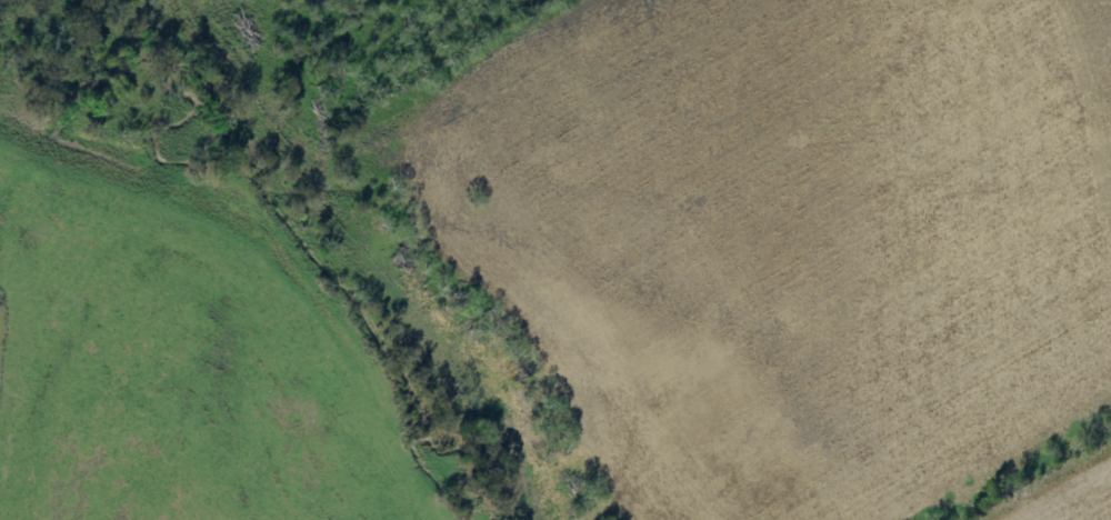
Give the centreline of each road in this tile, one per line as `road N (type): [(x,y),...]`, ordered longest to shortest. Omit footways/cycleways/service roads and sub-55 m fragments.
road 1 (residential): [(928,519),(913,441),(817,183),(785,0)]

